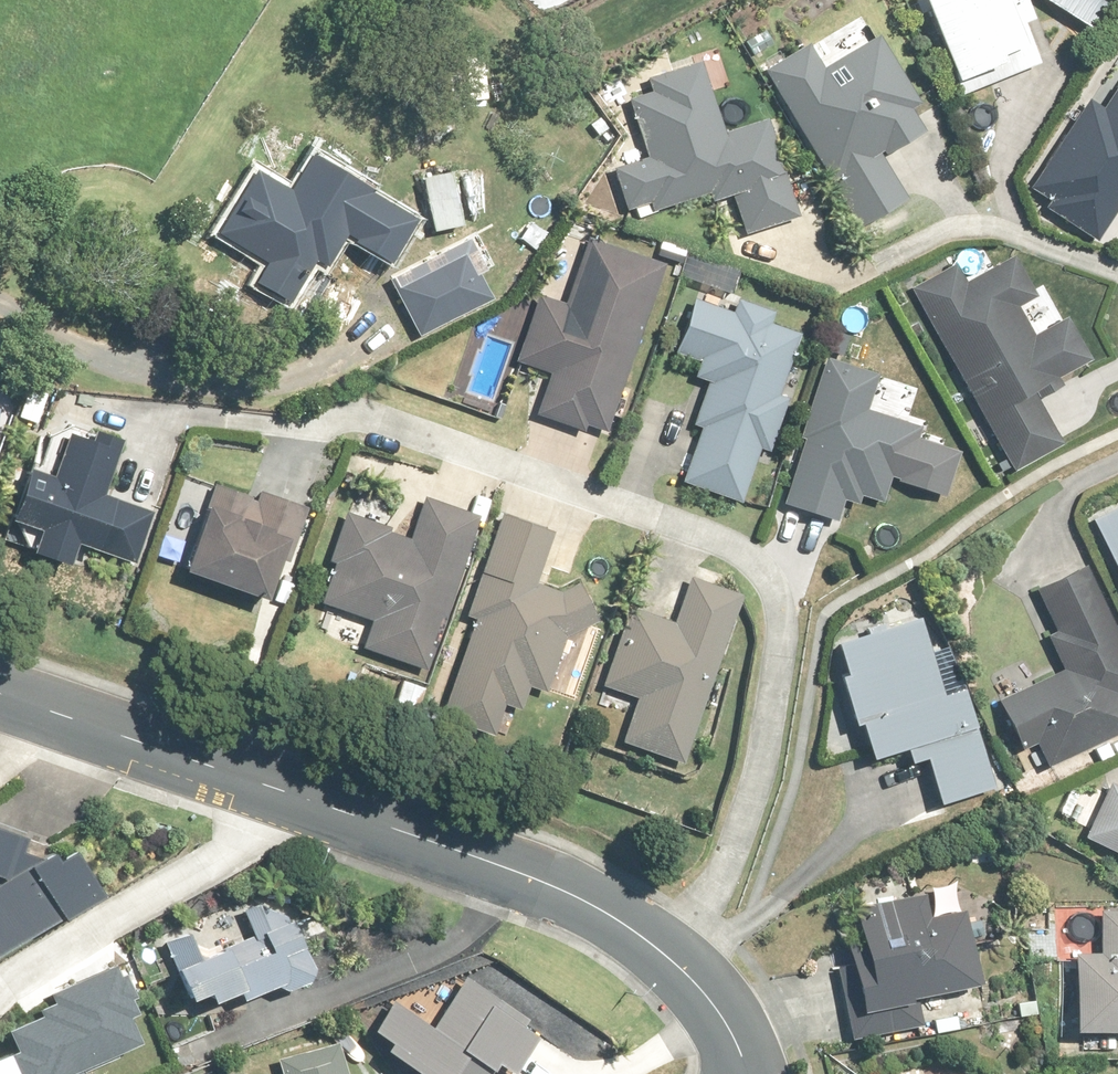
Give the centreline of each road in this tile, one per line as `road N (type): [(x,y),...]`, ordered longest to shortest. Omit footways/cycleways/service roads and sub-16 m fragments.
road 1 (tertiary): [(749,1073),(718,1004),(692,974),(595,908),(540,881),(0,696)]

